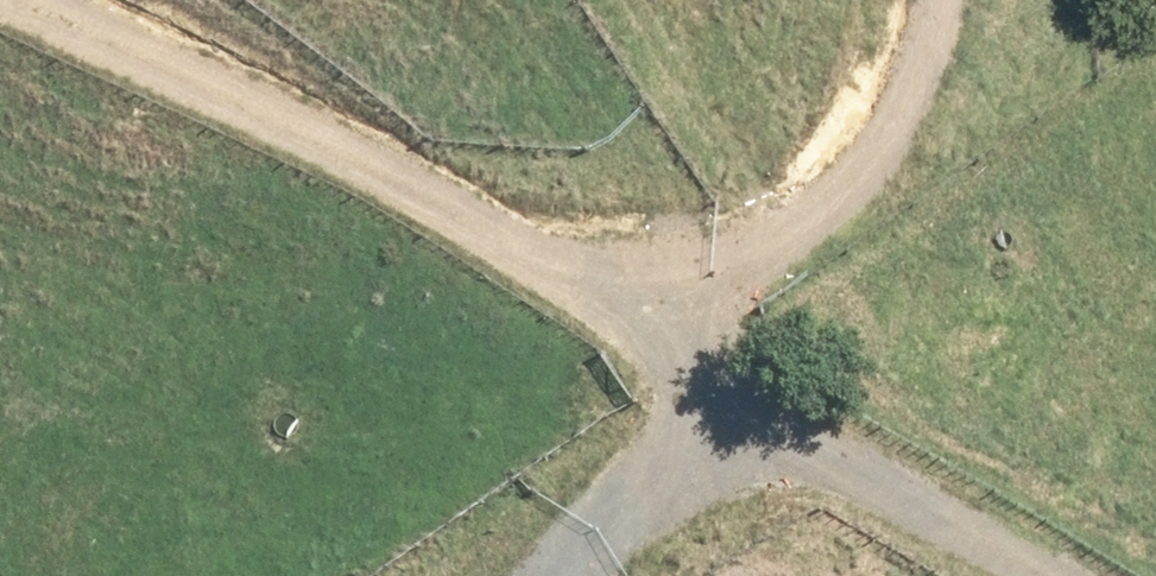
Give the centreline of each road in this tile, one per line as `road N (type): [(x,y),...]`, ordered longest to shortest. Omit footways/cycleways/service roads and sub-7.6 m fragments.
road 1 (track): [(110,0),(231,44),(620,321),(1043,575)]
road 2 (track): [(471,575),(620,321),(937,26),(946,0)]

